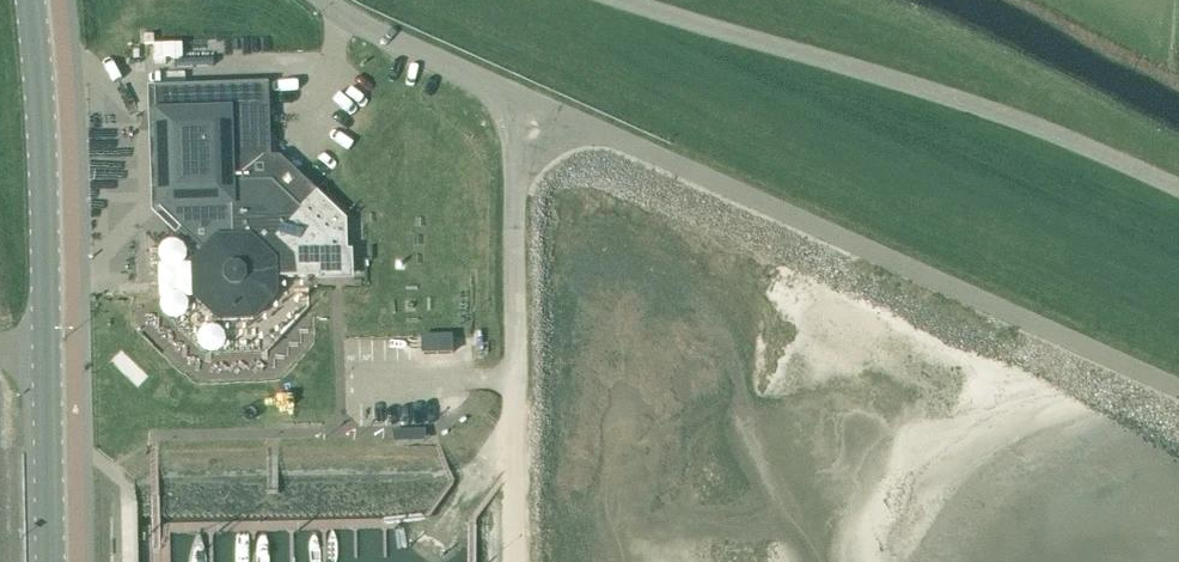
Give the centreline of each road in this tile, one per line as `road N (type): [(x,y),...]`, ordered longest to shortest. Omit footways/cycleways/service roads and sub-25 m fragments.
road 1 (unclassified): [(514,93),(1178,386)]
road 2 (unclassified): [(1178,197),(982,117),(590,0)]
road 3 (unclassified): [(520,561),(514,93)]
road 4 (secondary): [(53,374),(46,131),(33,0)]
road 5 (unclassified): [(514,93),(329,0)]
road 6 (secondary): [(52,561),(53,374)]

